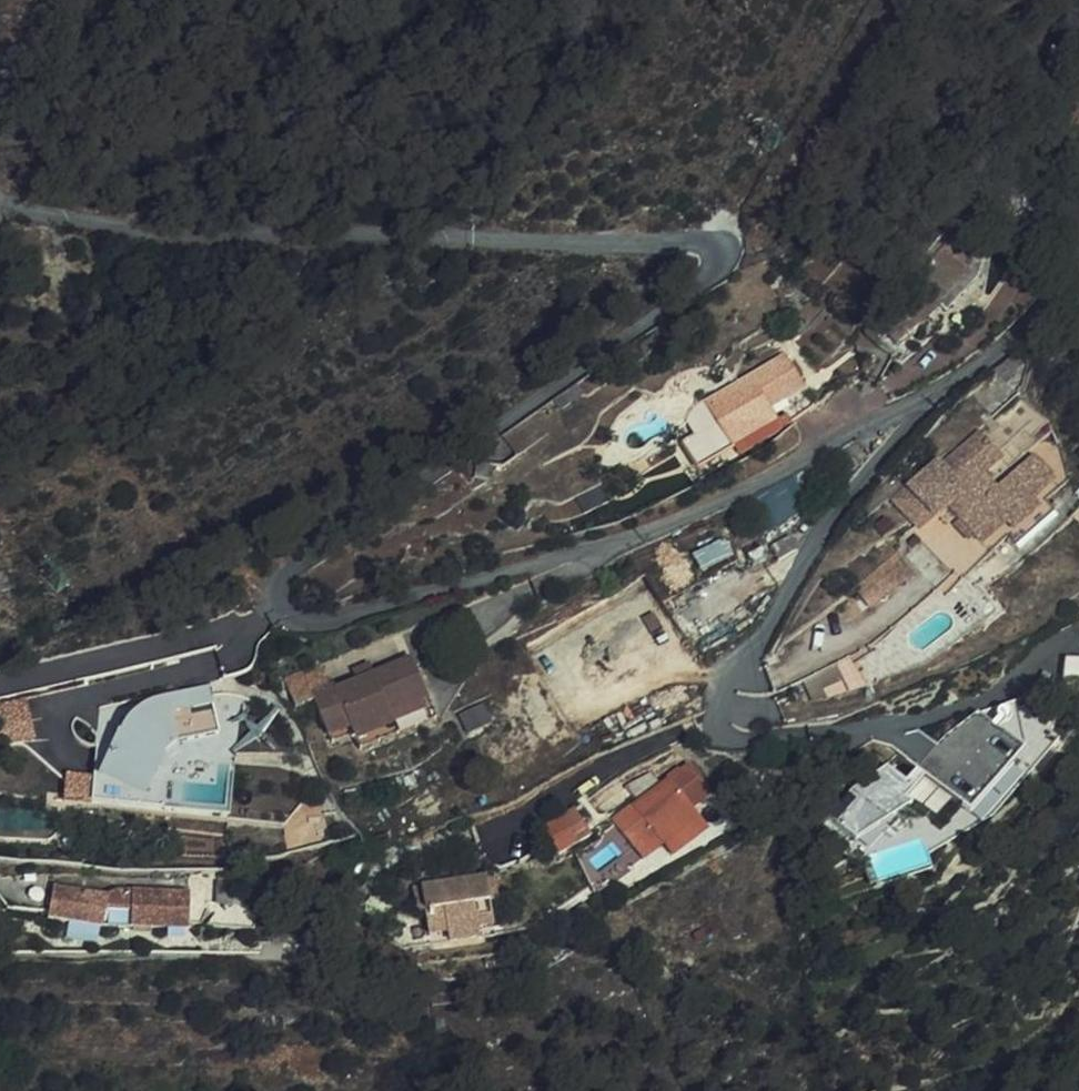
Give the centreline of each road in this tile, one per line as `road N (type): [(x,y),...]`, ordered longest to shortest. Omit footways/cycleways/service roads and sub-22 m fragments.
road 1 (residential): [(1078,262),(1037,318),(985,361),(762,481),(606,542),(339,622),(295,617),(280,595),(288,569),(708,281),(720,261),(714,245),(148,233),(0,207)]

